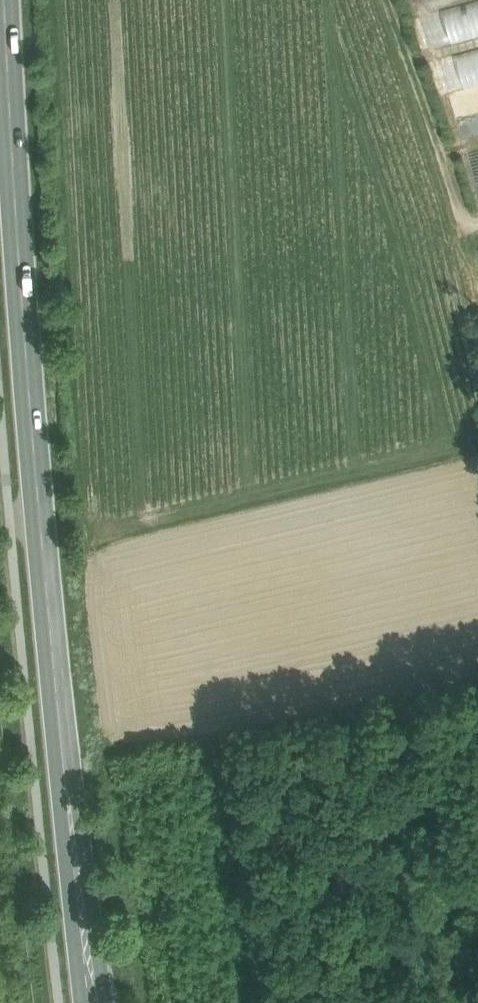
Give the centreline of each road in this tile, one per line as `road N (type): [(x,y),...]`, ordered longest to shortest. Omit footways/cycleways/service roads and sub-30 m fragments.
road 1 (primary): [(8,0),(23,313),(87,1002)]
road 2 (track): [(461,218),(386,0)]

